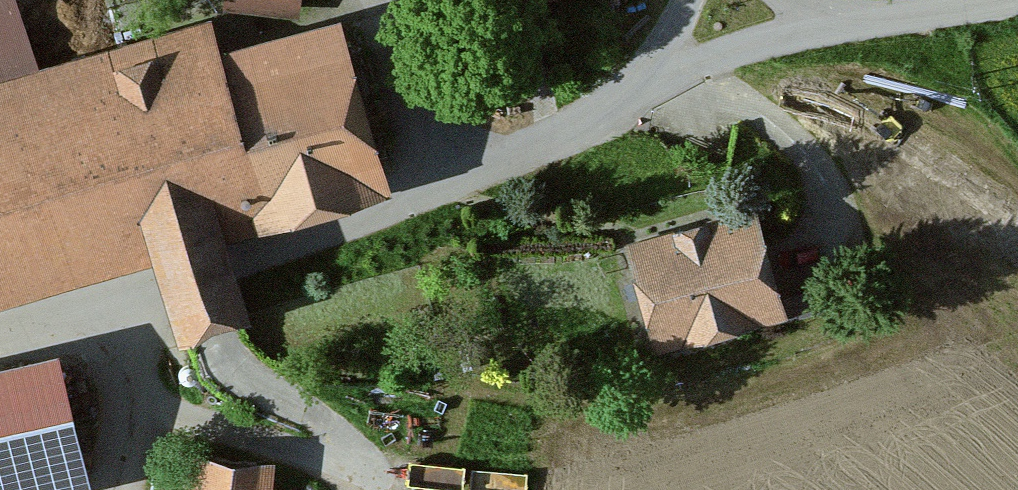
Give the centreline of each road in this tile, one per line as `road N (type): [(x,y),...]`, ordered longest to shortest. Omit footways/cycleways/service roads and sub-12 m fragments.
road 1 (residential): [(0,341),(406,204),(640,90)]
road 2 (residential): [(640,90),(837,24)]
road 3 (residential): [(837,24),(1017,1)]
road 4 (track): [(97,311),(115,437),(102,489)]

